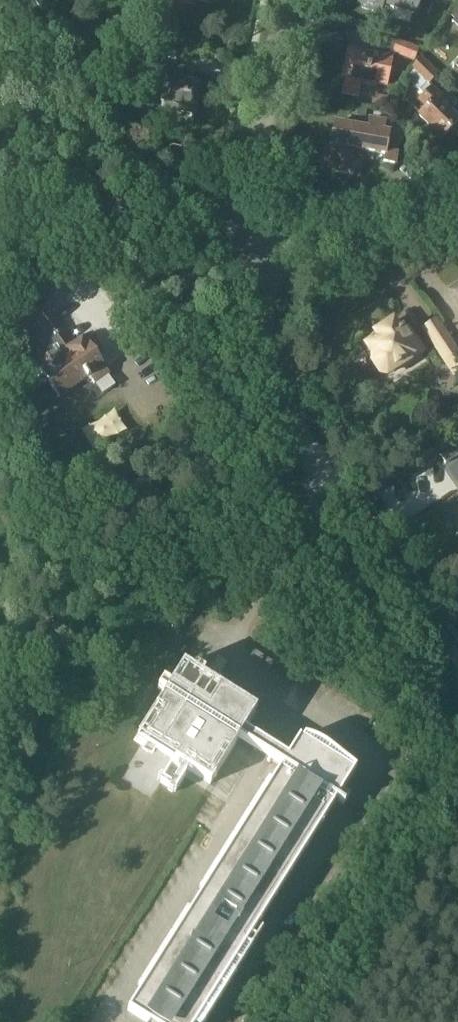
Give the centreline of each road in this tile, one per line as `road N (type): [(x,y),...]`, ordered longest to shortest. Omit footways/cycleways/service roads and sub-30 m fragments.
road 1 (track): [(259,207),(218,203),(126,160),(74,98),(27,19)]
road 2 (residential): [(268,243),(266,367),(348,496)]
road 3 (residential): [(268,243),(255,171),(290,0)]
road 4 (track): [(348,496),(457,659)]
road 5 (residential): [(268,243),(371,238),(457,210)]

